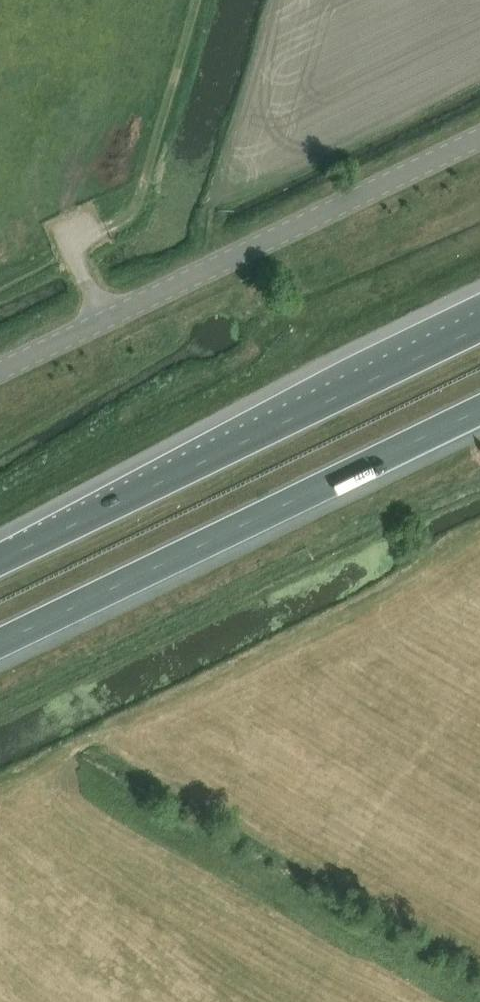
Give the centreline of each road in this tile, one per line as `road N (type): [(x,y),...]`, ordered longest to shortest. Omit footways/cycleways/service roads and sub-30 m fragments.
road 1 (motorway): [(479,327),(0,560)]
road 2 (secondary): [(0,371),(479,139)]
road 3 (motorway): [(0,640),(479,410)]

